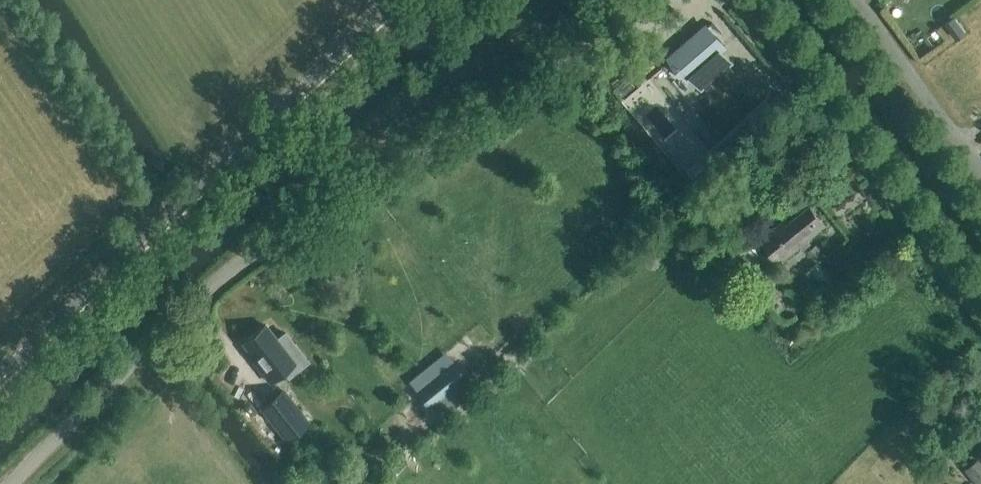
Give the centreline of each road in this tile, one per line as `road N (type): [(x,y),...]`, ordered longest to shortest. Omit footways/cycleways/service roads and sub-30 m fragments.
road 1 (unclassified): [(6,483),(228,269),(333,198),(480,128),(635,0)]
road 2 (tertiary): [(0,374),(388,0)]
road 3 (tertiary): [(980,310),(745,0)]
road 4 (unclassified): [(980,181),(848,0)]

